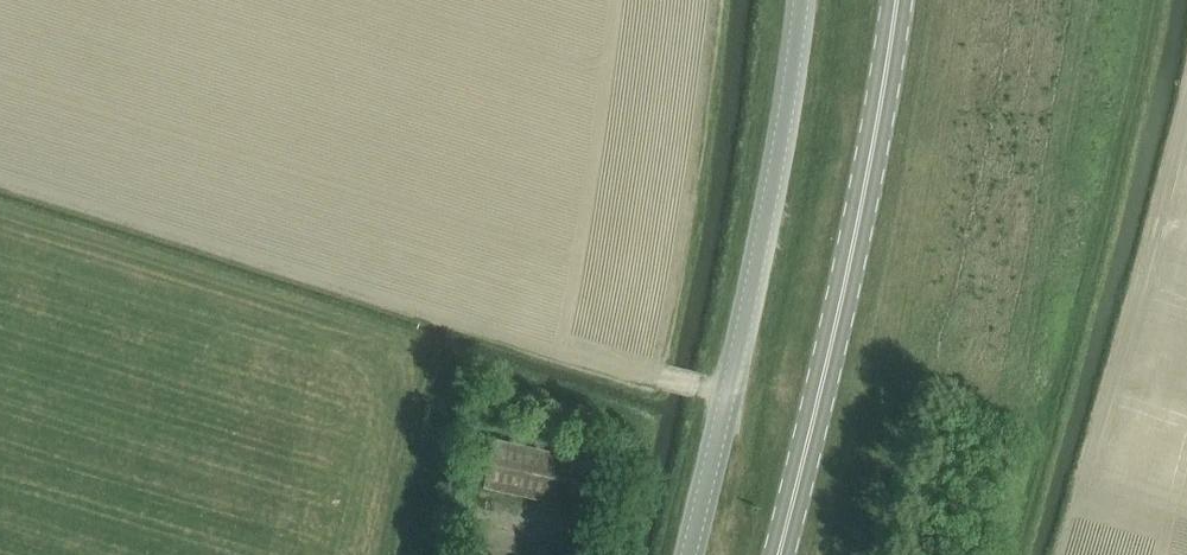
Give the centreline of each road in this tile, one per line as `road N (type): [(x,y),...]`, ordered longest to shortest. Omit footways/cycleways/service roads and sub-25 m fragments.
road 1 (secondary): [(779,554),(850,265),(898,0)]
road 2 (tertiary): [(689,554),(756,280),(802,0)]

